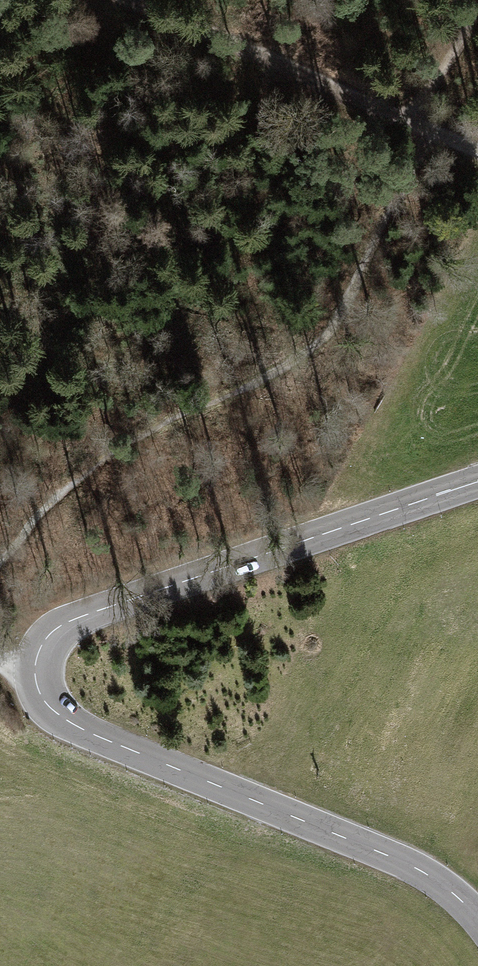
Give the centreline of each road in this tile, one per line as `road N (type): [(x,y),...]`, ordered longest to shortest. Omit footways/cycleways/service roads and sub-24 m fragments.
road 1 (tertiary): [(477,920),(408,865),(83,730),(51,709),(35,672),(46,640),(80,617),(477,481)]
road 2 (track): [(439,133),(322,338),(111,455),(0,565)]
road 3 (track): [(410,120),(130,0)]
road 4 (track): [(477,11),(410,120)]

